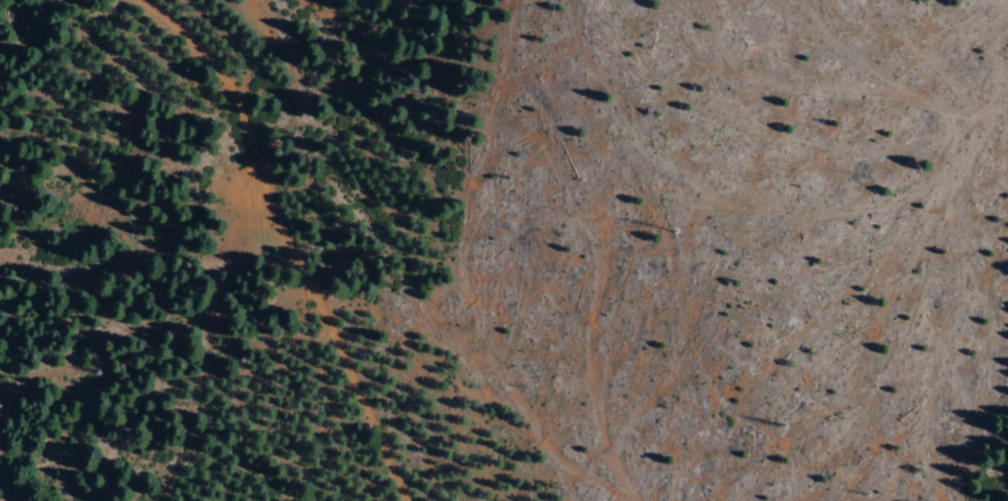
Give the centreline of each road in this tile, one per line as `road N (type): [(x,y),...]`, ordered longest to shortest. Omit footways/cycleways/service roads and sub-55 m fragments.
road 1 (track): [(152,0),(248,108),(310,281),(416,449),(432,500)]

